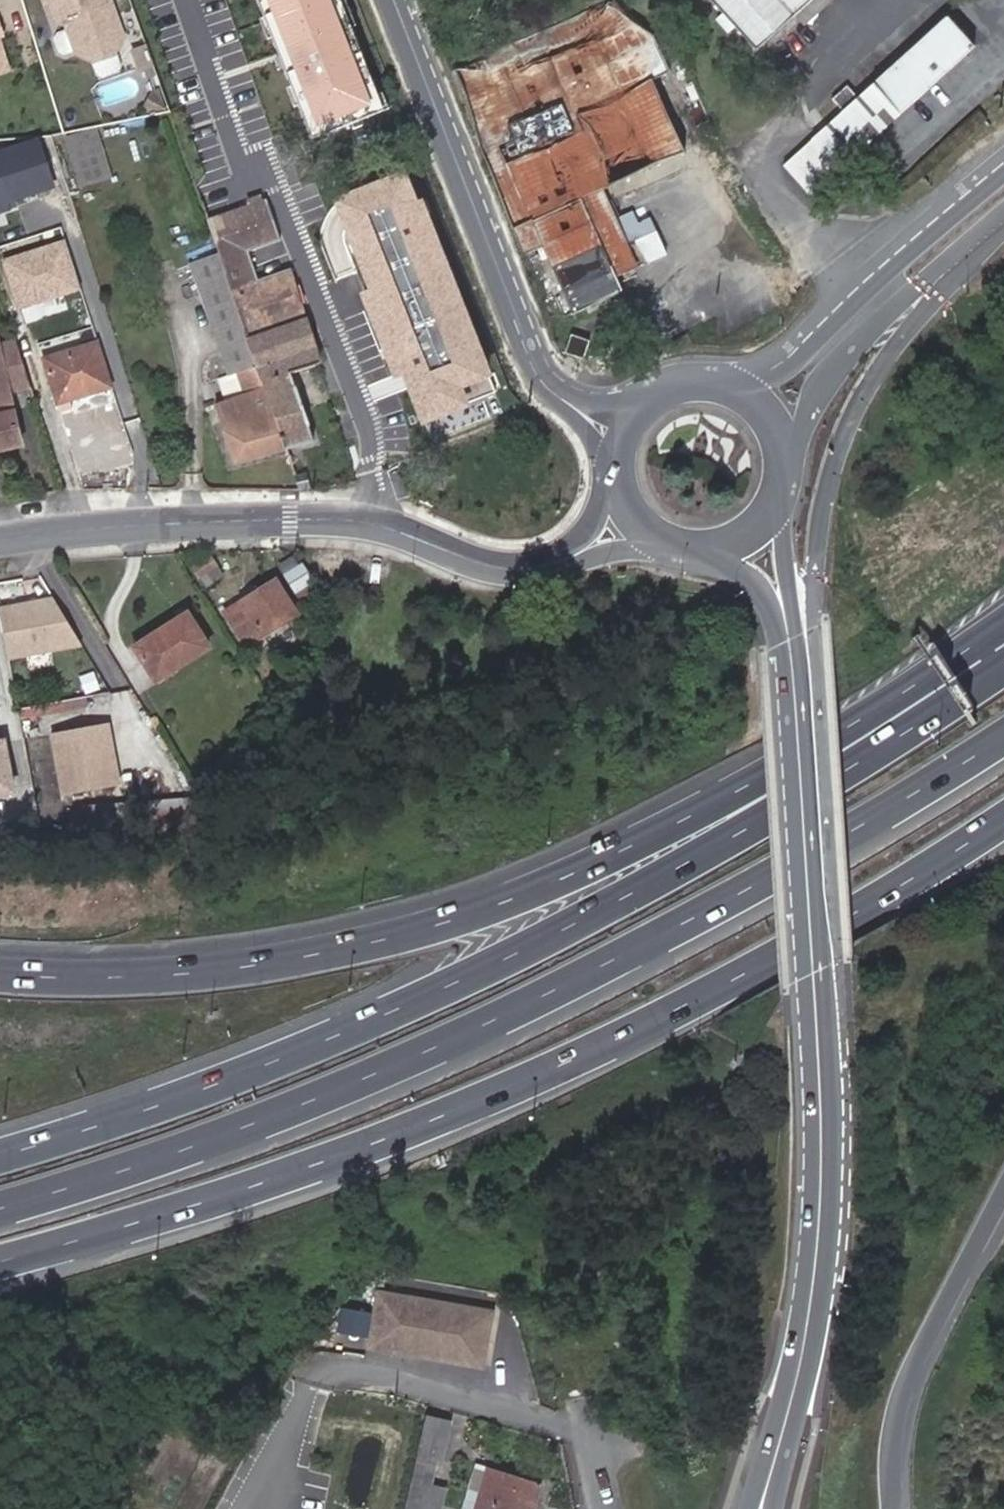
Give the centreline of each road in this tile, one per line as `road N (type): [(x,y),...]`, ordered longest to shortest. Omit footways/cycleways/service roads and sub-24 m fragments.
road 1 (motorway): [(0,1209),(193,1146),(458,1035),(653,939),(1003,735)]
road 2 (motorway): [(0,1264),(211,1200),(428,1122),(638,1030),(1003,818)]
road 3 (motorway): [(987,675),(730,837),(522,949),(174,1101),(0,1155)]
road 4 (motorway): [(987,675),(851,724),(601,862),(393,939),(173,976),(0,975)]
road 5 (secondary): [(764,1508),(814,1298),(825,1092),(791,610)]
road 6 (secondary): [(575,555),(513,566),(370,521),(290,518),(0,539)]
road 7 (residential): [(397,0),(546,377),(619,430)]
road 8 (residential): [(310,1382),(340,1364),(588,1426),(606,1508)]
road 9 (secondary): [(1003,161),(795,353),(743,385)]
road 10 (motorway): [(892,1508),(892,1438),(901,1396),(1003,1190)]
road 11 (secondary): [(776,417),(847,332),(1003,209)]
road 12 (secondary): [(743,385),(685,376),(657,386),(619,430)]

